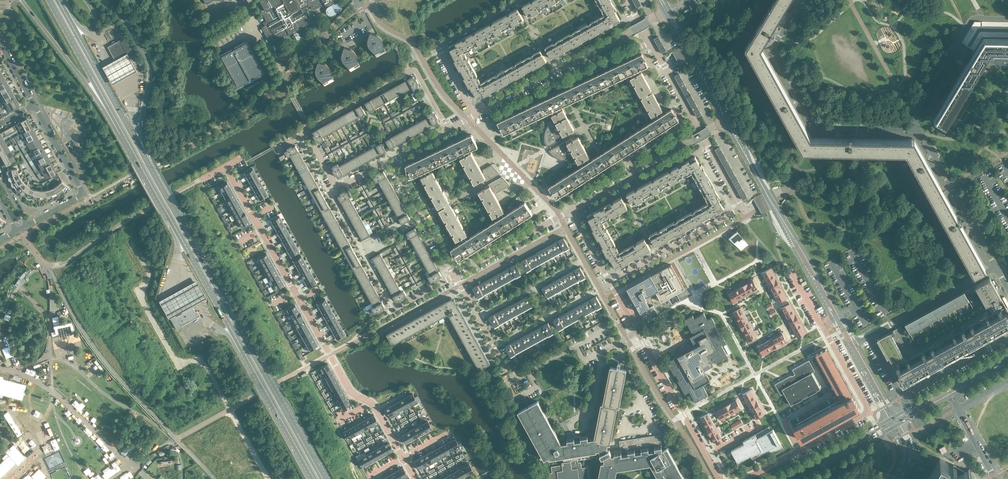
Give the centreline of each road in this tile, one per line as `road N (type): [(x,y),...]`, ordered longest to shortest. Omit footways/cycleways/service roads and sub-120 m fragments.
road 1 (residential): [(226,166),(348,387),(375,406),(403,458)]
road 2 (trunk): [(323,478),(176,214)]
road 3 (residential): [(610,280),(739,211),(693,120)]
road 4 (residential): [(918,129),(818,127),(774,50),(801,0)]
road 5 (trunk): [(176,214),(58,0)]
road 6 (residential): [(719,478),(610,280)]
road 7 (residential): [(306,133),(413,70),(449,129)]
road 8 (residential): [(872,337),(904,396),(1007,338)]
road 9 (tertiary): [(856,344),(765,192)]
road 10 (residential): [(800,450),(868,412),(823,327)]
road 11 (trunk): [(22,0),(126,138)]
road 12 (residential): [(475,115),(439,46),(520,0)]
road 13 (trunk): [(166,211),(247,358)]
road 14 (residential): [(27,225),(84,195),(35,105)]
road 15 (residential): [(1007,18),(973,18),(916,110),(918,129)]
road 16 (residential): [(918,129),(995,267)]
road 17 (trunk): [(50,0),(126,138)]
road 18 (trunk): [(143,139),(148,64),(102,0)]
road 19 (tertiary): [(765,192),(833,322)]
road 20 (residential): [(395,309),(330,193),(339,188)]
road 21 (residential): [(995,267),(872,337)]
road 22 (trunk): [(247,358),(314,478)]
road 23 (residential): [(456,275),(570,211)]
road 24 (residential): [(456,275),(392,163)]
road 25 (tertiary): [(1007,355),(897,416)]
road 26 (tertiary): [(728,122),(668,12)]
road 27 (tertiary): [(901,424),(1007,365)]
road 28 (tertiary): [(888,421),(783,478)]

